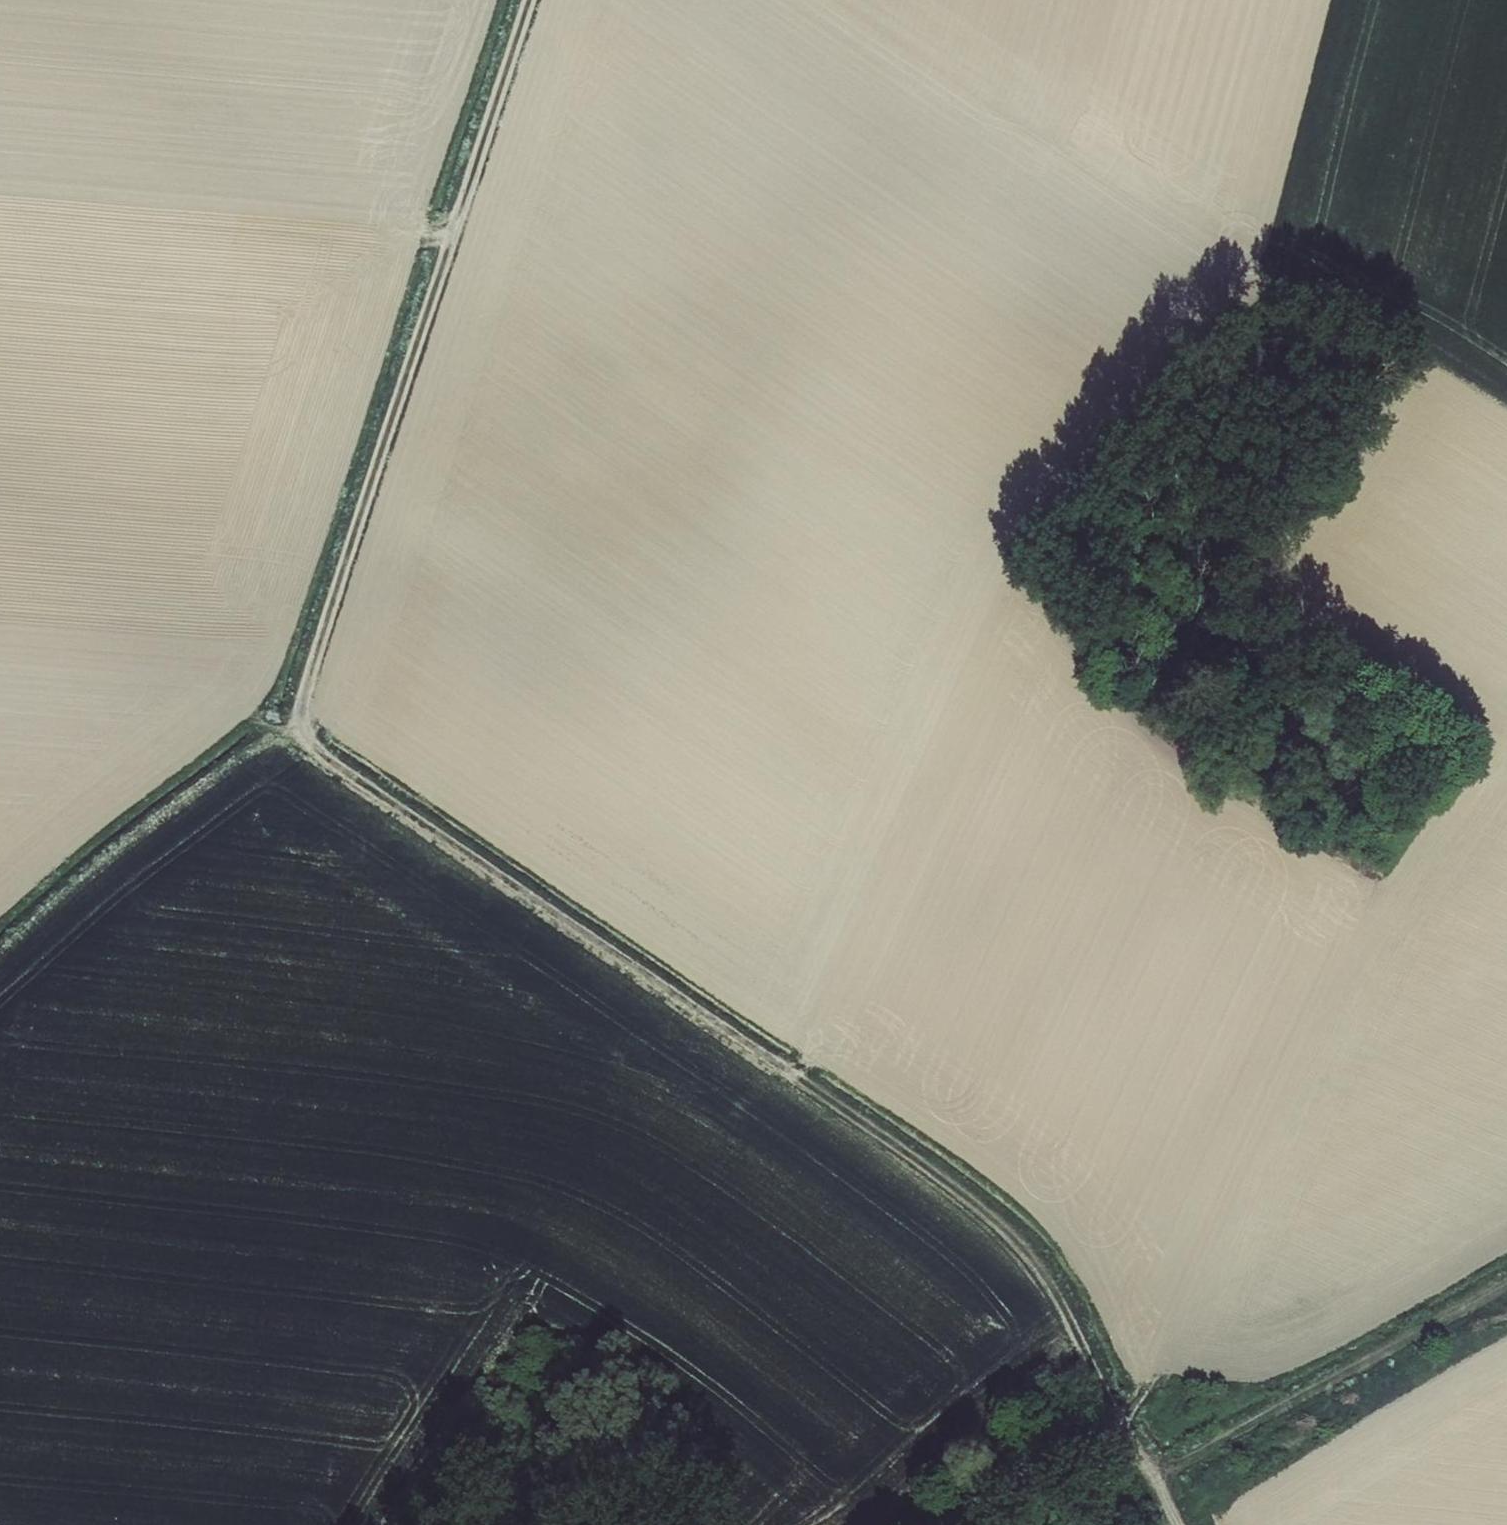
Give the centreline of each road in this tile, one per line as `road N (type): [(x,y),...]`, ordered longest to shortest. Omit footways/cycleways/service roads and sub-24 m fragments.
road 1 (track): [(522,0),(279,728),(1024,1257),(1174,1524)]
road 2 (track): [(1506,1283),(1147,1477)]

